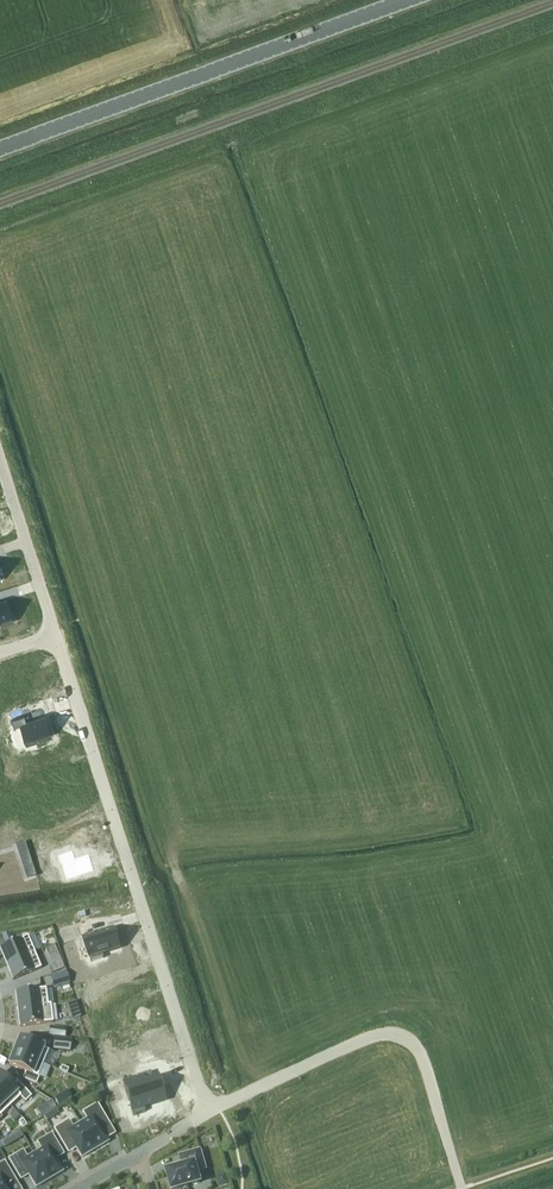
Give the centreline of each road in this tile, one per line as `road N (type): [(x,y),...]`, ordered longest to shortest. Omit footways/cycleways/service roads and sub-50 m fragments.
road 1 (residential): [(57,635),(209,1112)]
road 2 (secondary): [(409,0),(0,150)]
road 3 (residential): [(0,453),(57,635)]

